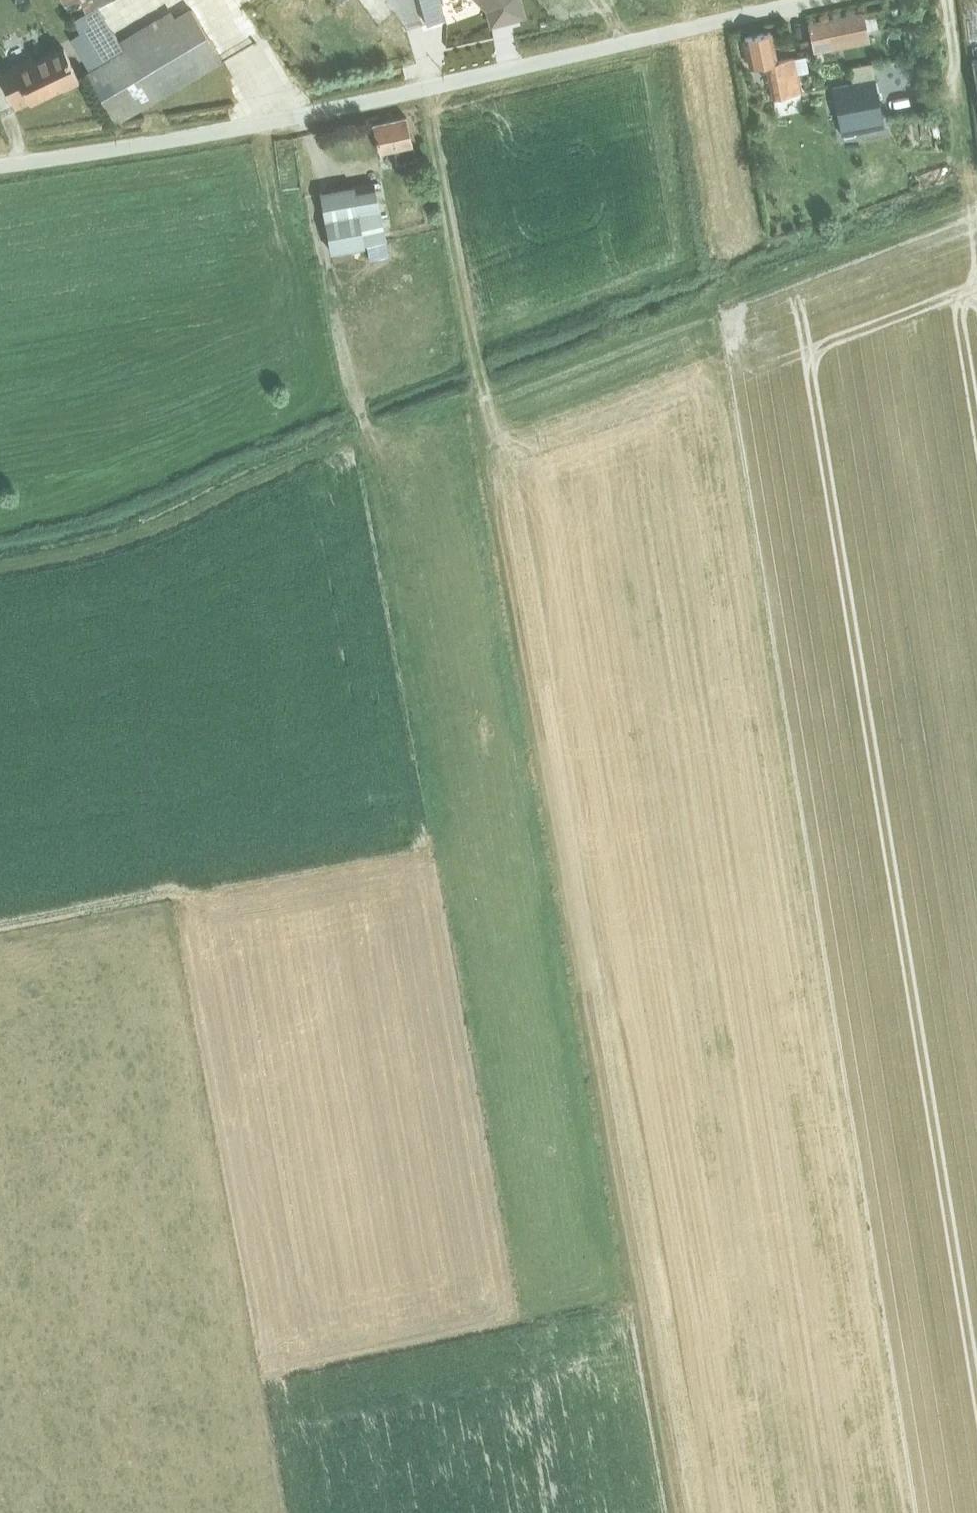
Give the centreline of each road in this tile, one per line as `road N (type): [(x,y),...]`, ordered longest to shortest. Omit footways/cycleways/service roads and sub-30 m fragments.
road 1 (unclassified): [(0,172),(423,94),(812,0)]

